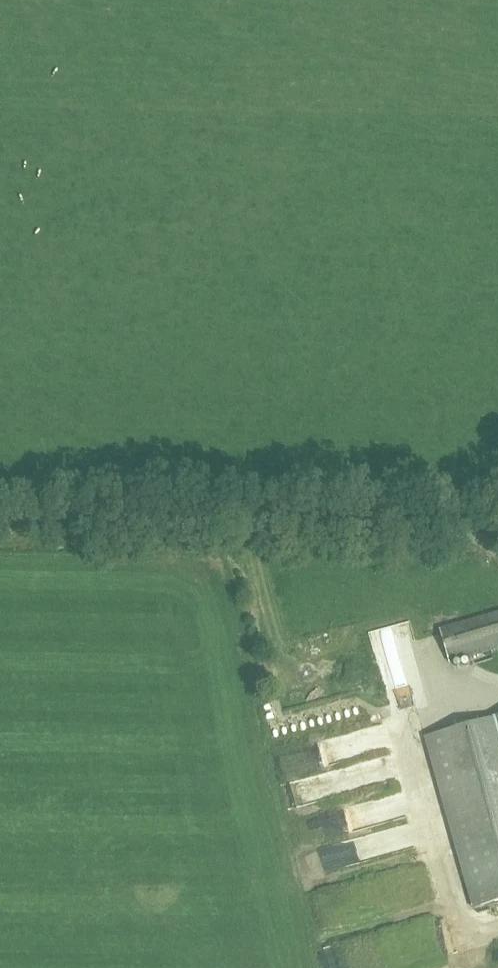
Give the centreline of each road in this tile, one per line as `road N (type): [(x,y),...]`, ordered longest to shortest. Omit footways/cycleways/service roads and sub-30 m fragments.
road 1 (unclassified): [(0,519),(442,525),(497,552)]

